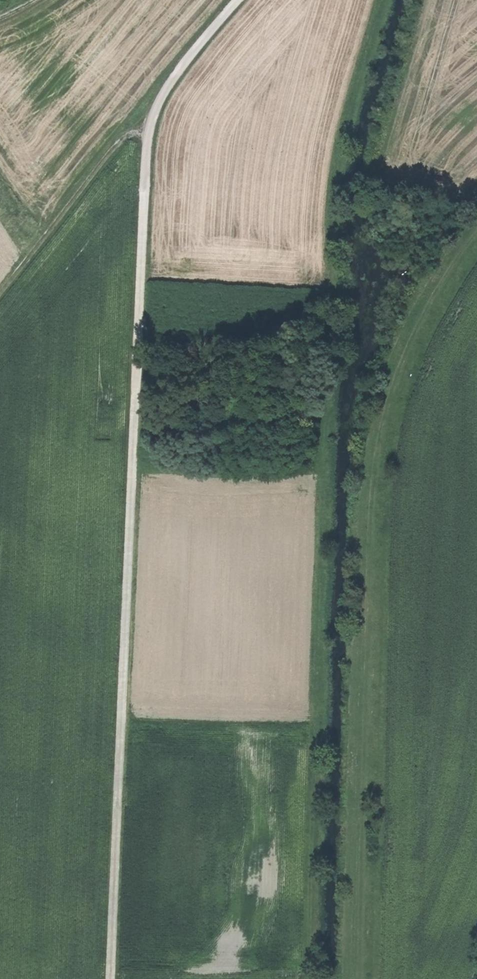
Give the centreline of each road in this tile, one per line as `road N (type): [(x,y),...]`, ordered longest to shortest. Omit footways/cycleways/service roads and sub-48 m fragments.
road 1 (track): [(110,978),(148,145),(172,78),(237,0)]
road 2 (track): [(364,978),(374,462),(410,338),(476,228)]
road 3 (track): [(0,293),(112,150),(152,123)]

